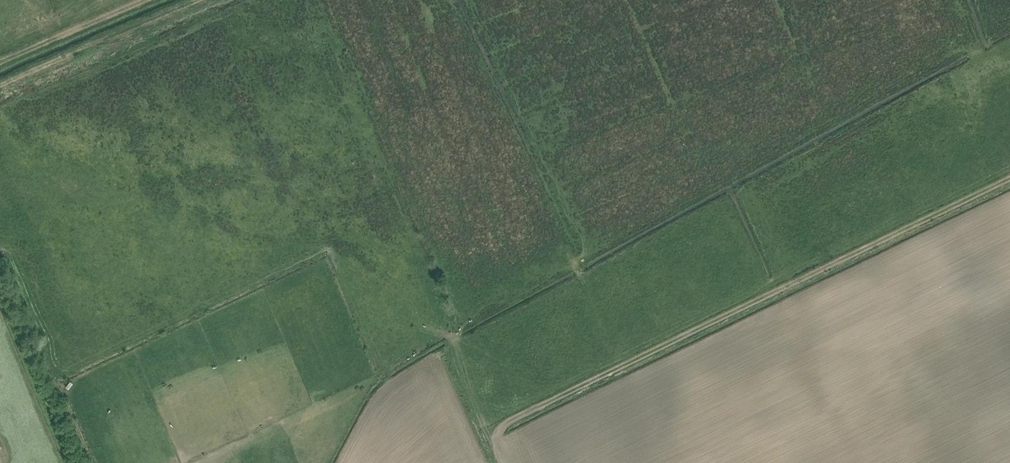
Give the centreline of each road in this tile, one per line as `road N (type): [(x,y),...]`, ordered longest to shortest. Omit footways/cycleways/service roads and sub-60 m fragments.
road 1 (track): [(202,0),(0,86)]

